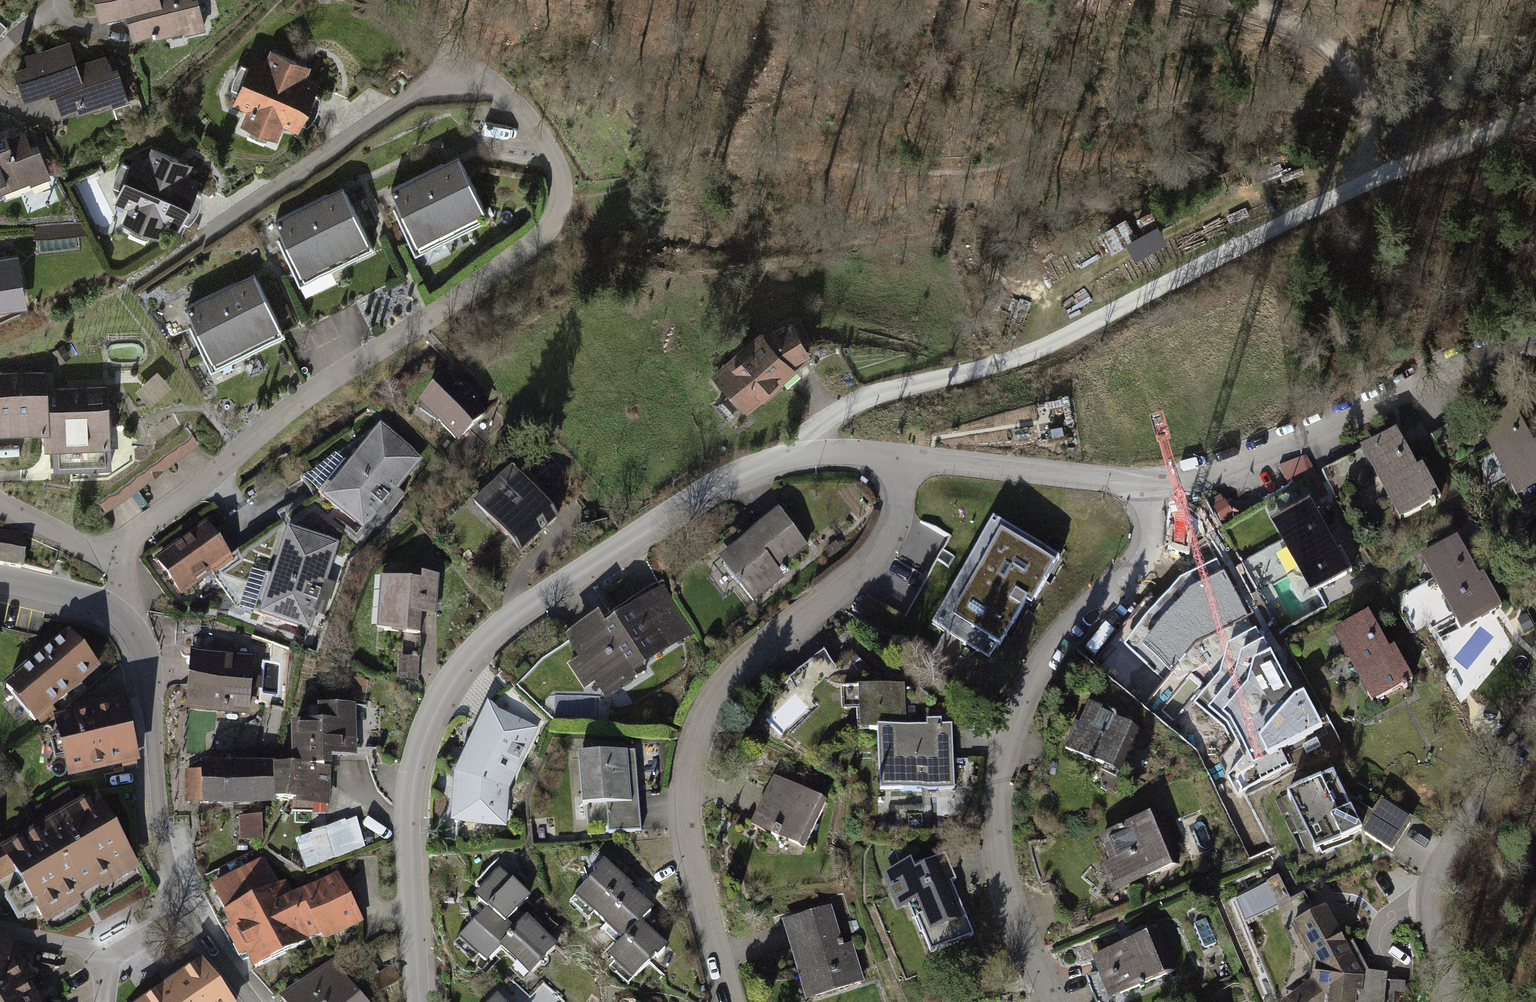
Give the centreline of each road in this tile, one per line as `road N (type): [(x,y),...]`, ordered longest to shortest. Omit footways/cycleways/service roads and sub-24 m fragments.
road 1 (residential): [(121,553),(138,531),(511,256),(556,209),(557,170),(538,129),(505,95),(456,85),(420,95),(209,232)]
road 2 (residential): [(418,1001),(409,798),(418,743),(448,679),(492,627),(715,481),(804,453)]
road 3 (residential): [(885,455),(898,503),(888,543),(856,585),(723,686),(687,764),(694,863),(733,1001)]
road 4 (track): [(1370,182),(1012,363),(842,408)]
road 5 (residential): [(1152,485),(1150,542),(1139,567),(1051,654),(1007,750),(1001,835),(1009,887),(1051,1001)]
road 6 (residential): [(1152,485),(1227,470),(1455,359),(1535,342)]
road 7 (residential): [(1535,710),(1430,874),(1429,920),(1455,1001)]
road 8 (residential): [(188,915),(167,860),(143,646),(122,616)]
road 9 (residential): [(885,455),(1152,485)]
road 10 (track): [(1362,86),(1290,18),(1238,0)]
road 11 (track): [(1535,110),(1402,168)]
road 12 (residential): [(121,553),(89,549),(0,506)]
road 13 (residential): [(122,616),(0,579)]

